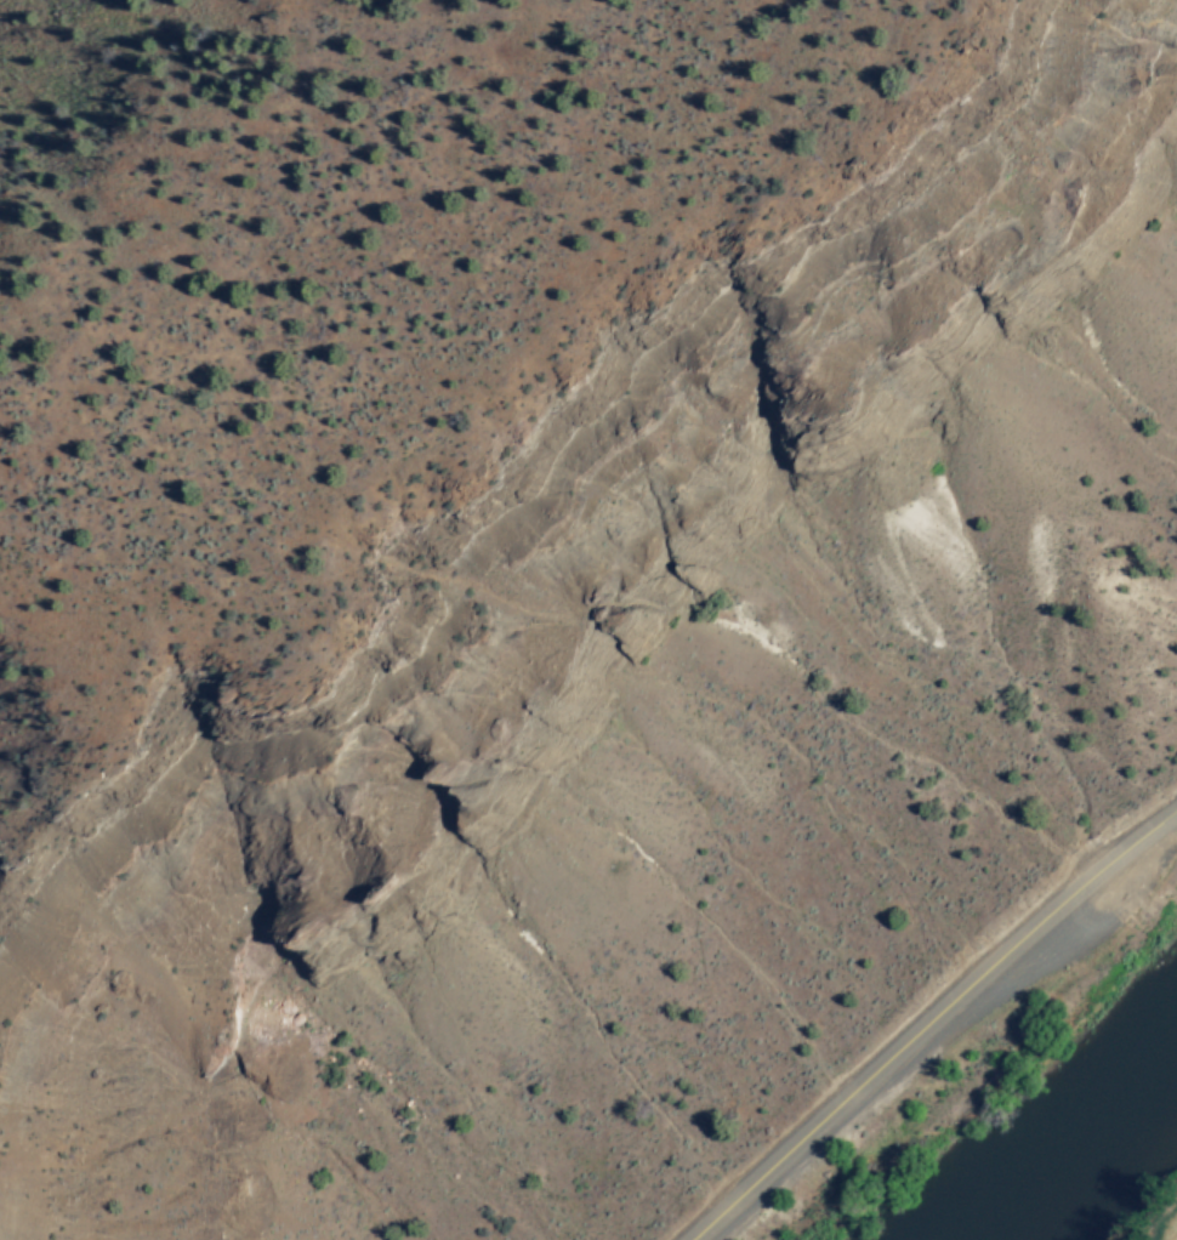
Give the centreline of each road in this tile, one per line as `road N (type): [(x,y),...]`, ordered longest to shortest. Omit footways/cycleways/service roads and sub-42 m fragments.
road 1 (secondary): [(1176,835),(1019,952),(705,1239)]

